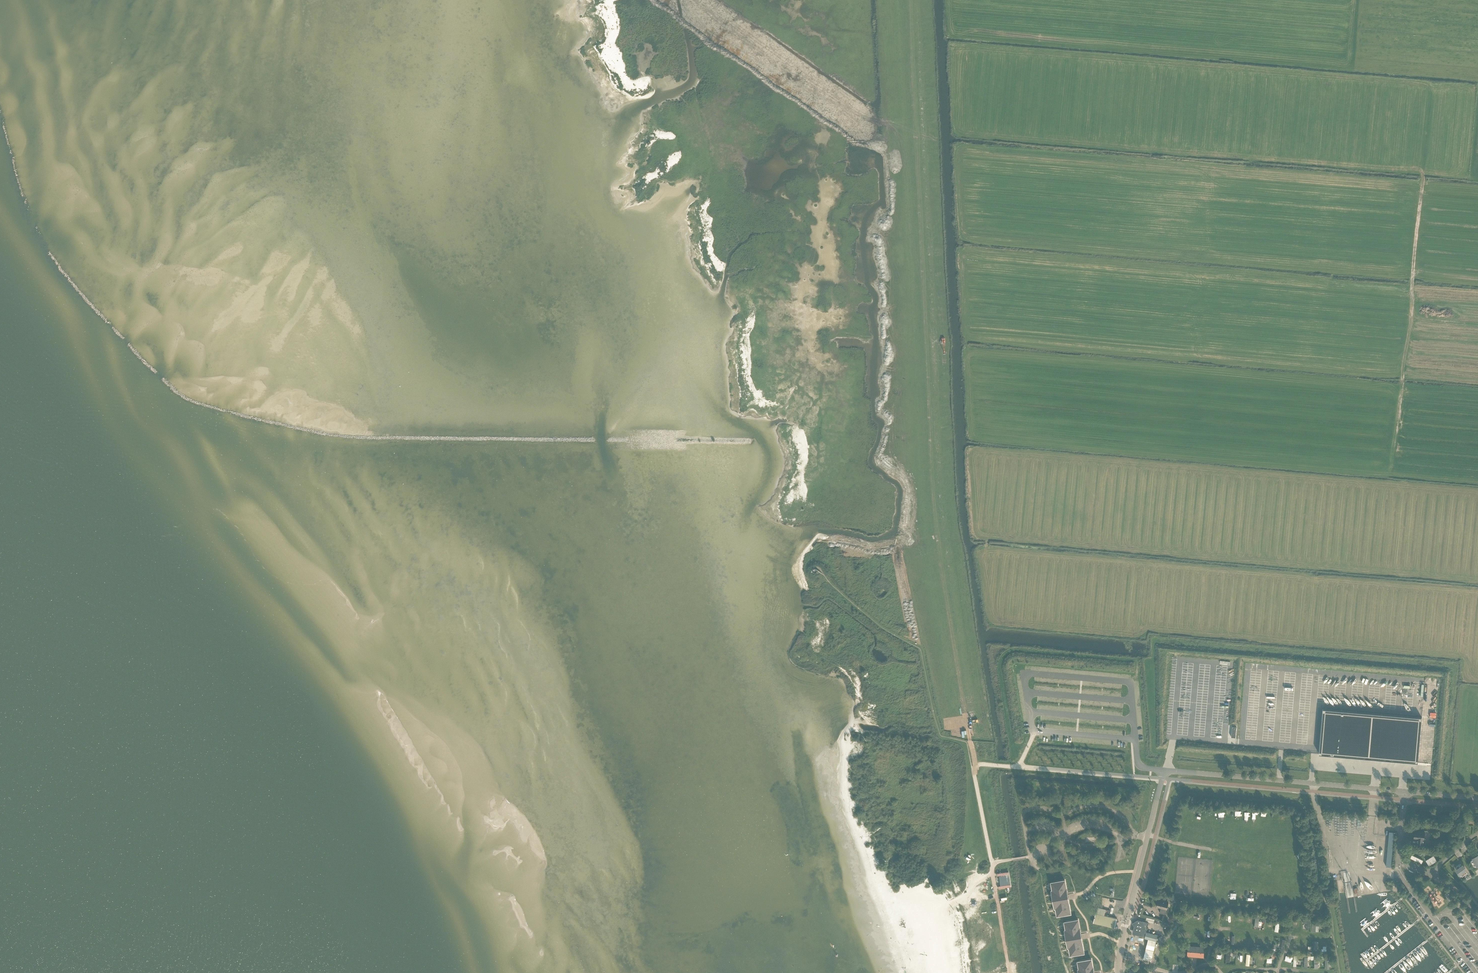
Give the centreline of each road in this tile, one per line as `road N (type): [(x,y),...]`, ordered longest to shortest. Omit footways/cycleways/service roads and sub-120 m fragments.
road 1 (unclassified): [(1128,920),(1164,770),(1407,792)]

